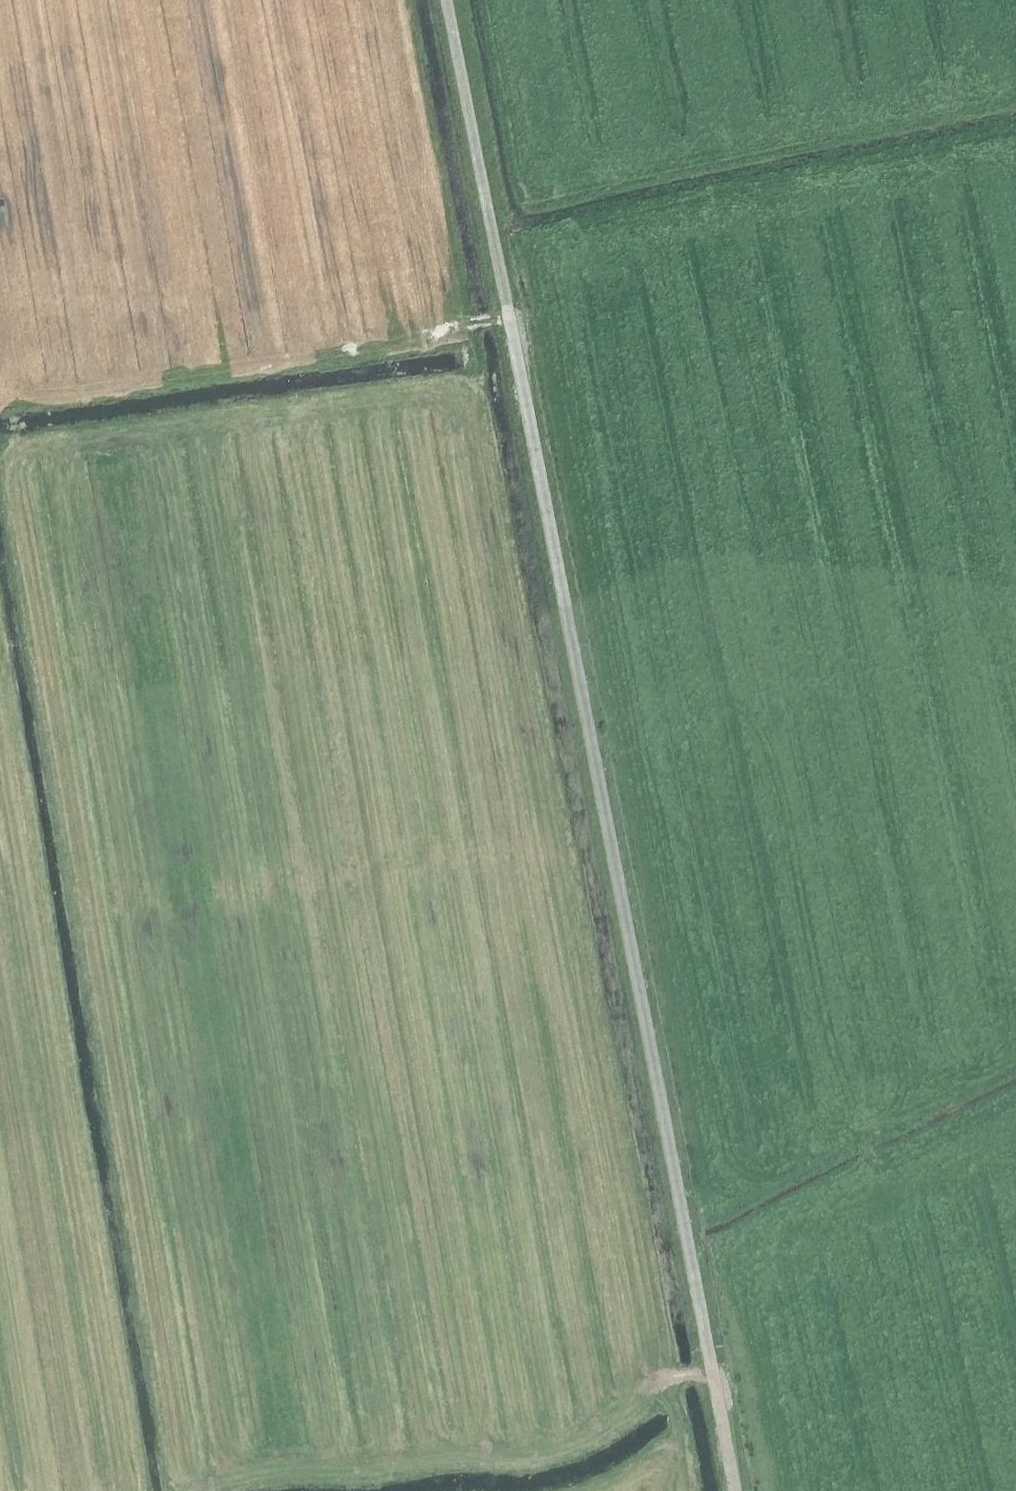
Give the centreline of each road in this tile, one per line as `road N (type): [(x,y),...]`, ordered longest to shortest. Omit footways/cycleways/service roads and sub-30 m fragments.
road 1 (unclassified): [(738,1490),(451,0)]

